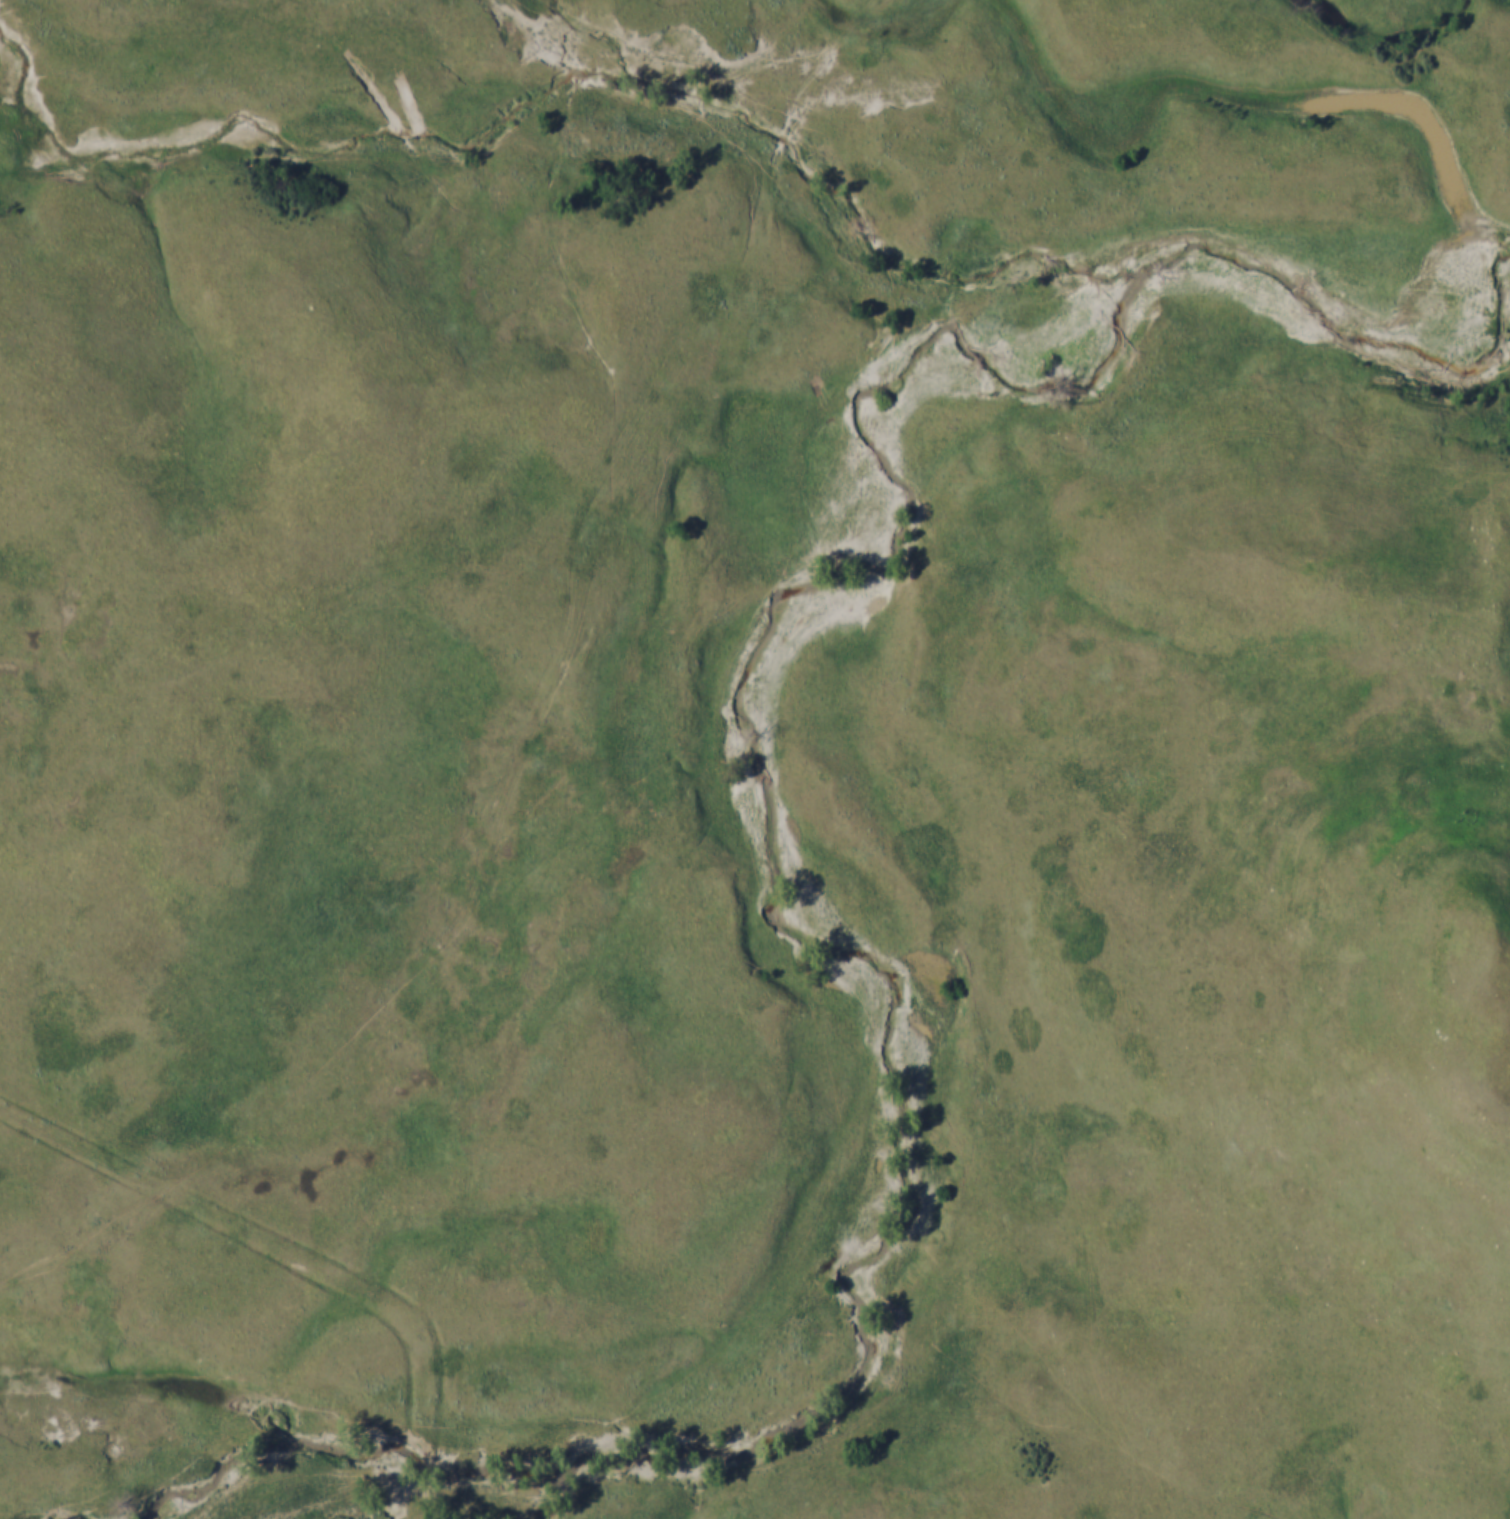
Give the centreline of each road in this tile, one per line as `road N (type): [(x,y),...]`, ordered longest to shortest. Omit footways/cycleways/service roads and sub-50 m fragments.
road 1 (track): [(428,1413),(426,1345),(393,1301),(0,1102)]

